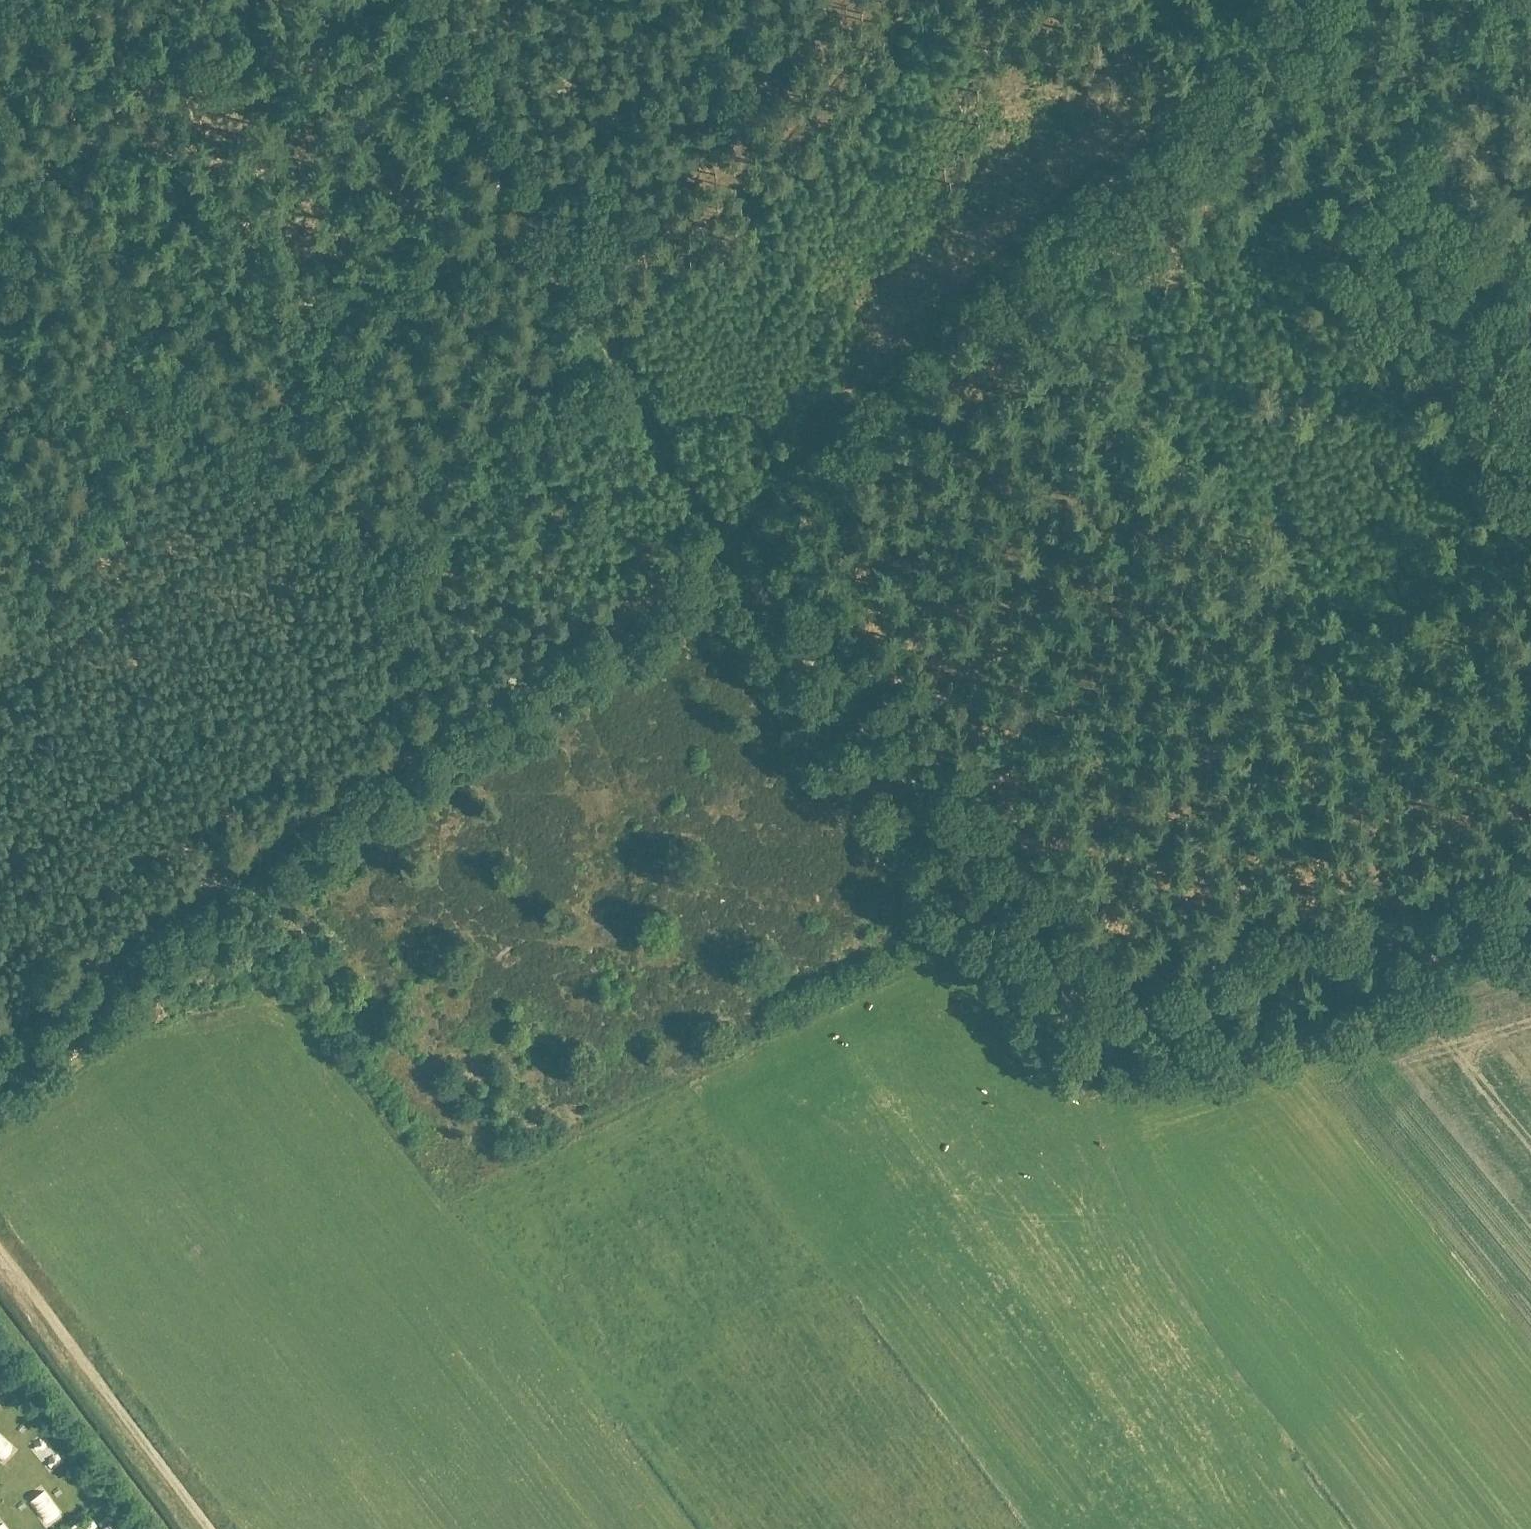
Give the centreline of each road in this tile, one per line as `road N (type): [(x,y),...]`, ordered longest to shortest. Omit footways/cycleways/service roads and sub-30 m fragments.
road 1 (track): [(1530,901),(1142,1019),(1106,1018),(1061,979),(723,535)]
road 2 (track): [(723,535),(0,1024)]
road 3 (track): [(1285,0),(723,535)]
road 4 (track): [(723,535),(648,430),(397,0)]
road 5 (track): [(209,1528),(0,1252)]
road 6 (track): [(1106,0),(1191,93)]

